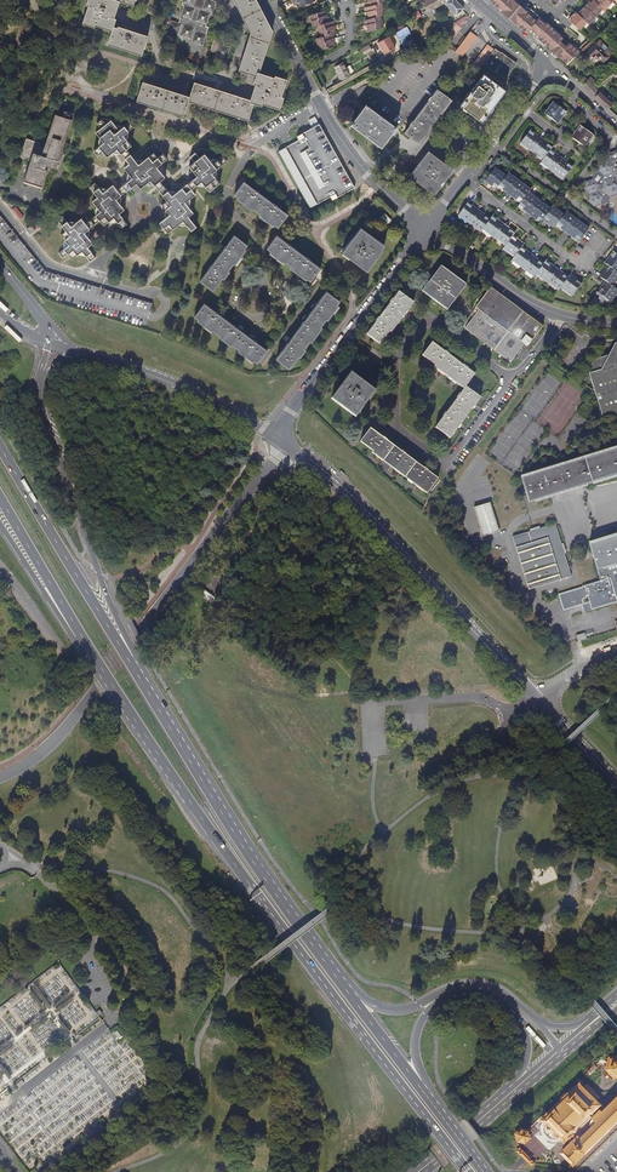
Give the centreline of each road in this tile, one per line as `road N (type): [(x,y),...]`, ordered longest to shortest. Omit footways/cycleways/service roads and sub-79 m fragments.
road 1 (track): [(115,1171),(163,1153),(192,1130),(203,1103),(201,1032),(223,995),(346,897),(344,868),(356,852),(458,781),(529,777),(616,695)]
road 2 (primary): [(75,628),(248,883),(466,1167)]
road 3 (primary): [(354,1002),(129,662)]
road 4 (residential): [(540,700),(387,536),(281,444)]
road 5 (primary): [(129,662),(41,413),(42,371)]
road 6 (tertiary): [(281,444),(290,412),(428,229)]
road 7 (primary): [(129,662),(0,450)]
road 8 (residential): [(320,107),(256,145),(227,196),(259,247),(263,288)]
road 9 (tertiary): [(281,444),(169,382),(74,352)]
road 10 (residential): [(559,315),(446,463)]
road 11 (track): [(346,897),(380,919),(418,929),(518,932)]
road 12 (residential): [(463,182),(565,257),(582,260),(600,235)]
road 13 (track): [(518,932),(495,876),(497,828),(510,792),(529,777)]
road 14 (residential): [(428,229),(362,168),(320,107)]
road 15 (residential): [(559,315),(428,229)]
road 16 (primary): [(0,500),(75,628)]
road 17 (tertiary): [(463,182),(548,65)]
road 18 (track): [(518,932),(616,1033)]
road 19 (primary): [(0,527),(75,628)]

